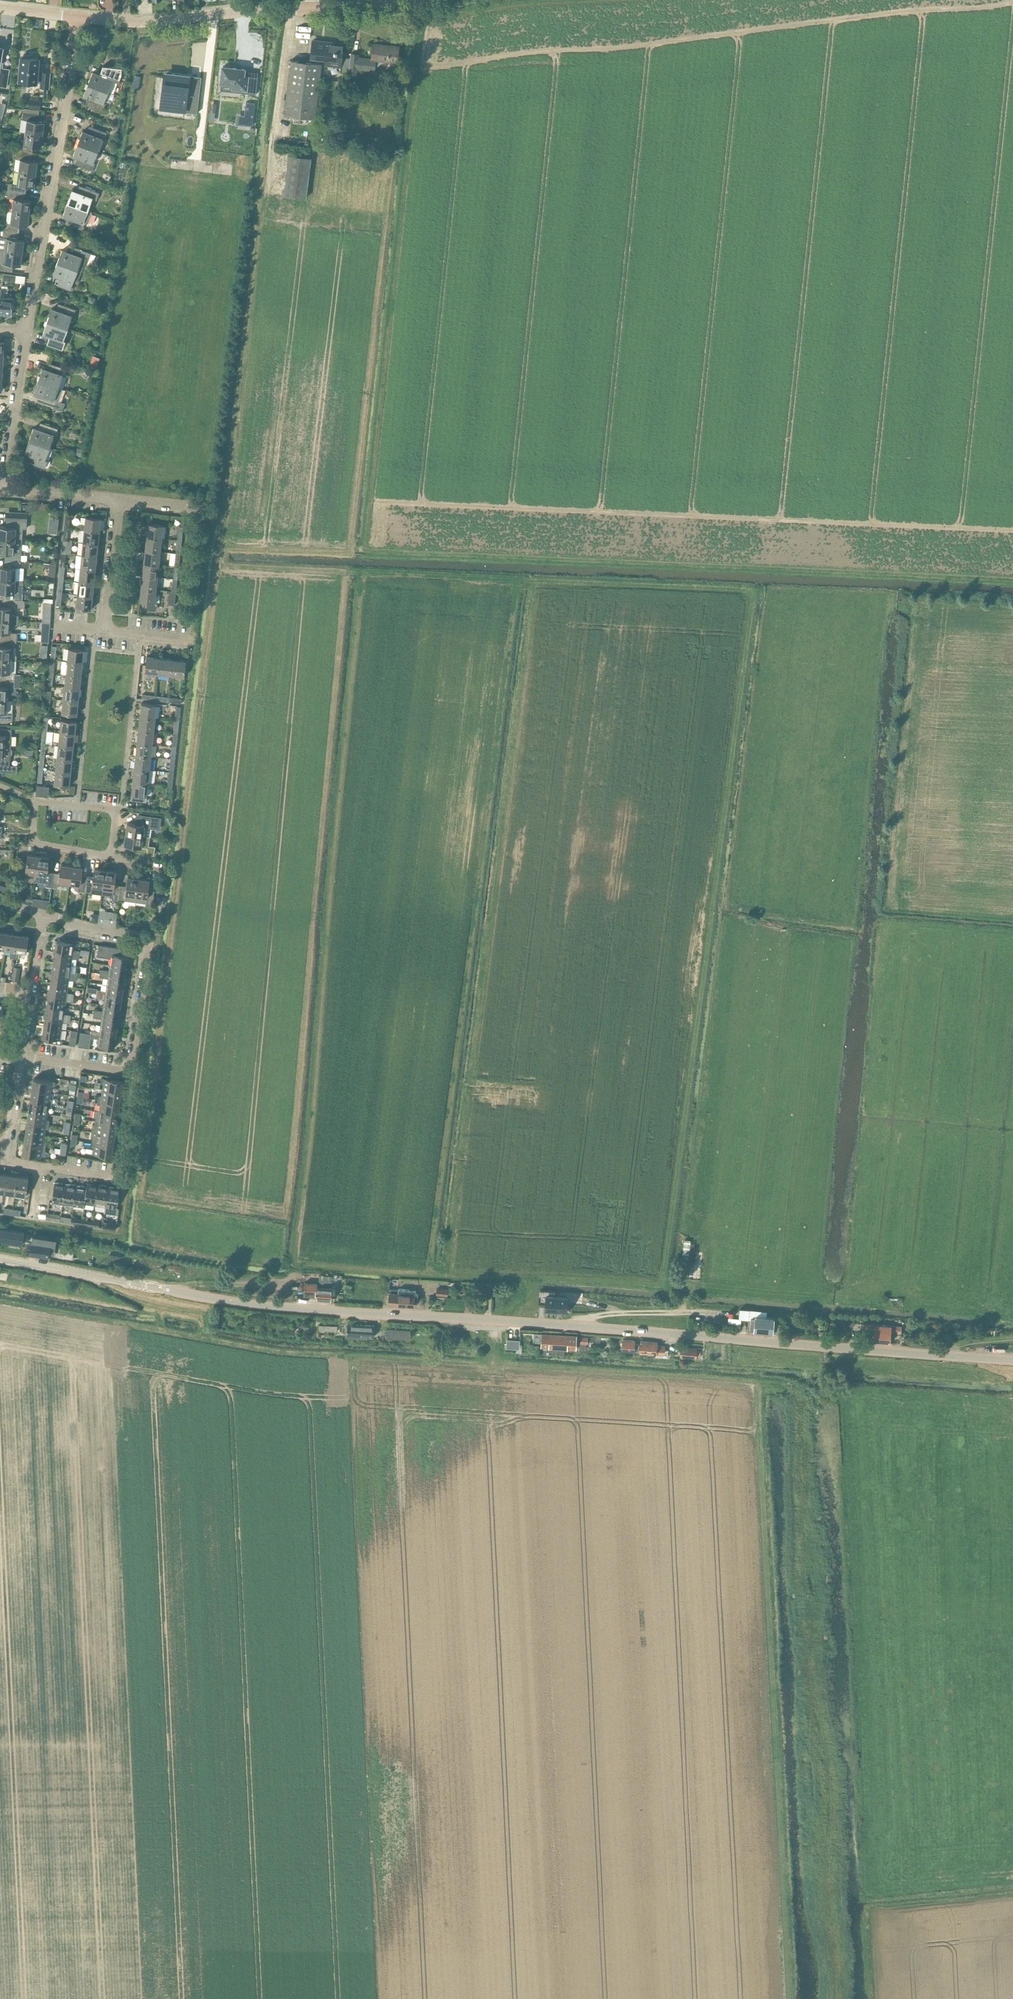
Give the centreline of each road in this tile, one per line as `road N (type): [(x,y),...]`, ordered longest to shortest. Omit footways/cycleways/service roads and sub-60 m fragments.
road 1 (tertiary): [(1012,1360),(265,1306),(0,1259)]
road 2 (track): [(289,9),(218,566)]
road 3 (residential): [(42,913),(150,937),(127,1066),(22,1057)]
road 4 (residential): [(26,332),(79,18)]
road 5 (unclassified): [(79,18),(136,23),(312,9)]
road 6 (residential): [(4,486),(26,332)]
road 7 (residential): [(100,634),(118,499)]
road 8 (residential): [(122,1179),(7,1161),(10,1145)]
road 9 (track): [(173,1291),(283,1283),(299,1268)]
road 10 (residential): [(110,856),(116,811),(34,802)]
road 11 (residential): [(110,856),(32,843),(34,802)]

